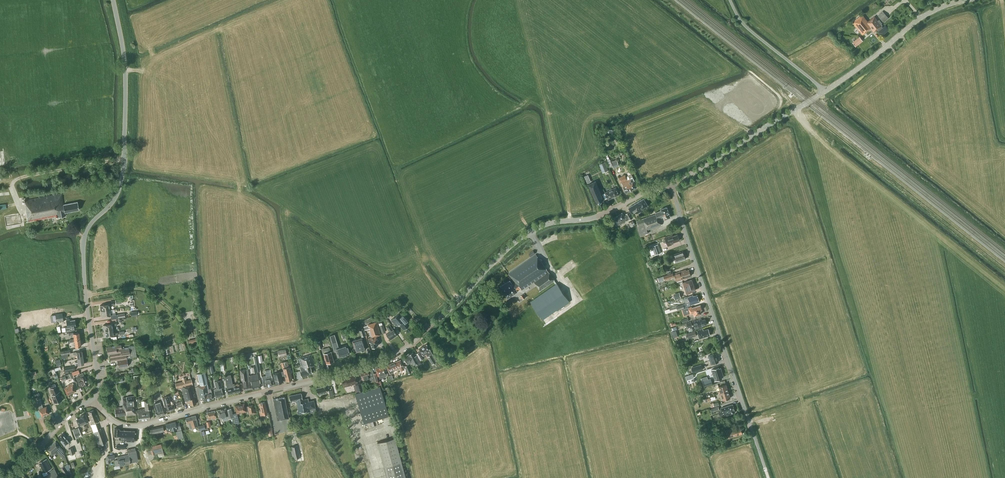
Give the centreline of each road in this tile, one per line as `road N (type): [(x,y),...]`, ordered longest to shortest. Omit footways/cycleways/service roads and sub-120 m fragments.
road 1 (tertiary): [(92,400),(116,423),(139,426),(377,362),(421,339),(530,232),(596,217),(671,182)]
road 2 (unclassified): [(92,400),(98,373),(84,242),(120,188),(125,158),(124,49),(114,0)]
road 3 (tertiary): [(671,182),(834,86),(932,11),(967,0)]
road 4 (unclassified): [(769,477),(671,182)]
road 5 (track): [(803,106),(1004,269)]
road 6 (track): [(125,158),(21,176),(11,186),(20,206)]

